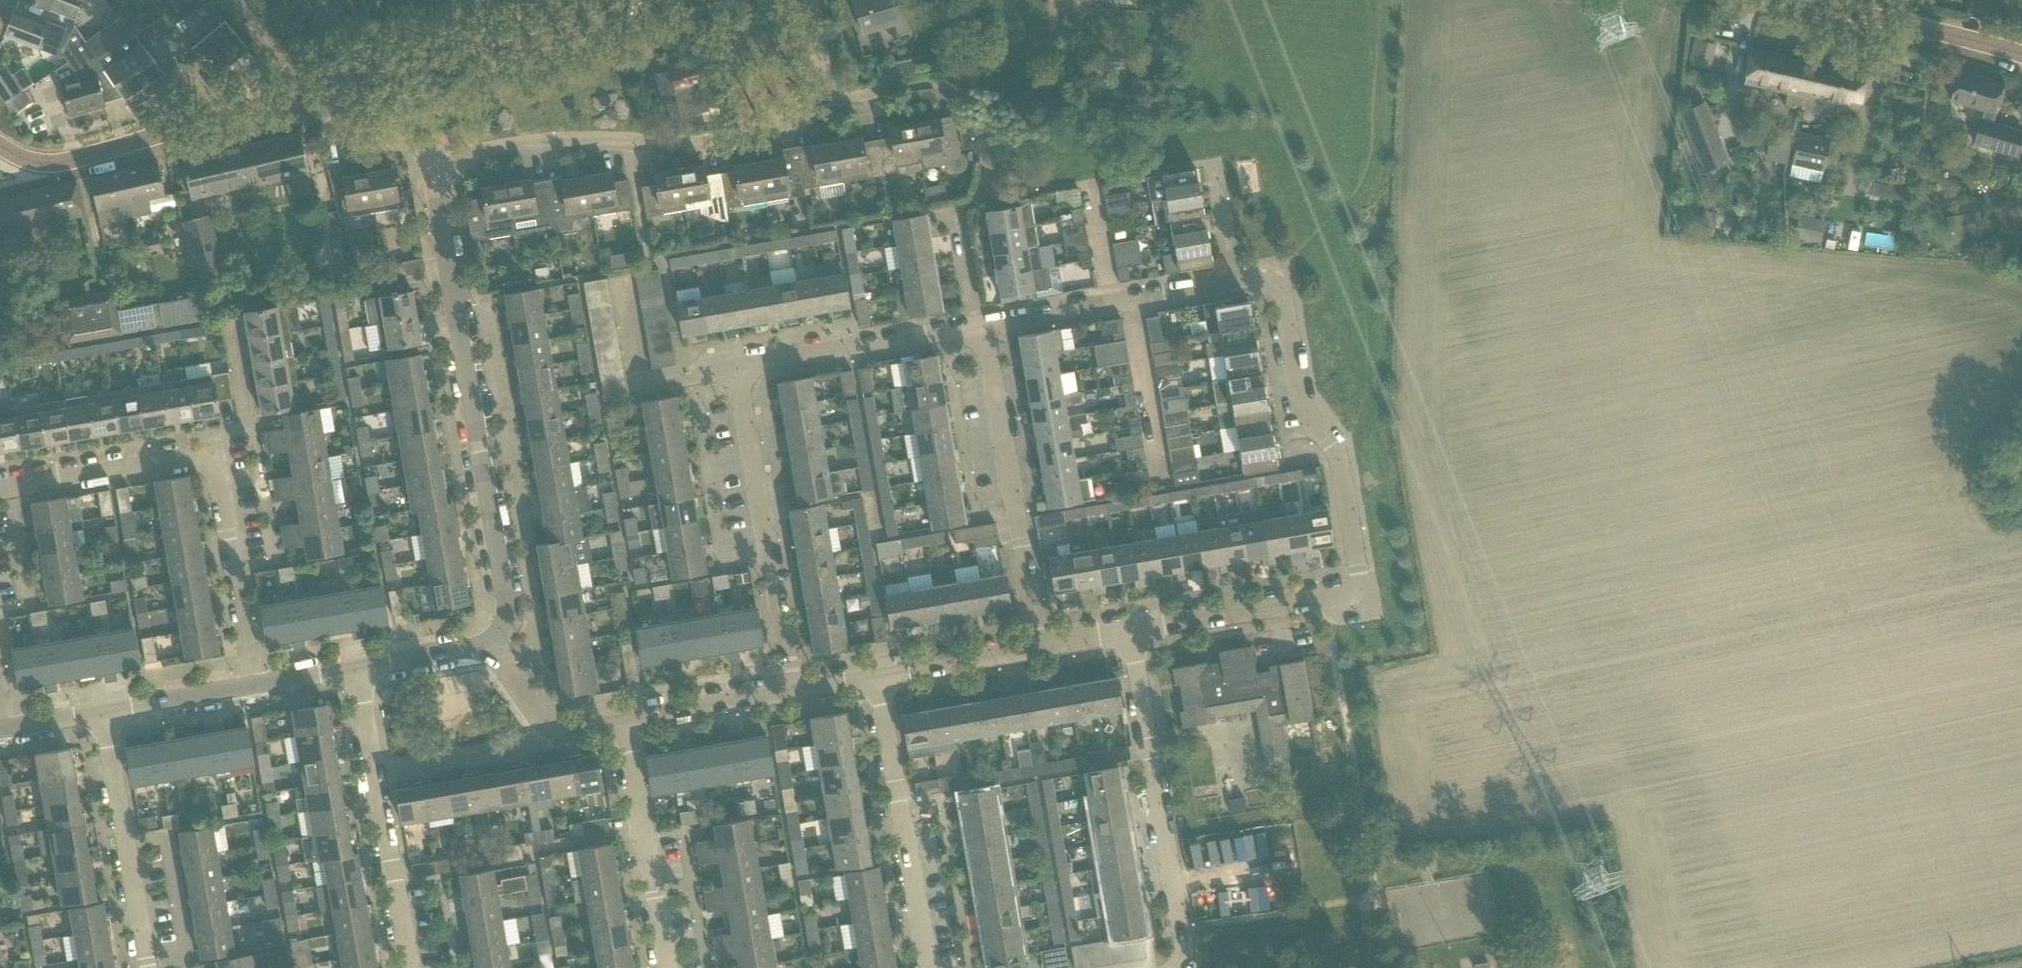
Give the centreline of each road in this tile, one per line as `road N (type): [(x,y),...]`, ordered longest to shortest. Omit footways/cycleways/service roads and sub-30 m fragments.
road 1 (residential): [(489,642),(503,627),(509,591),(433,155),(555,141),(707,143),(771,124),(818,87),(877,94)]
road 2 (residential): [(1131,637),(1344,595),(1363,571),(1344,452),(1309,421),(1278,288),(1265,273),(1112,298),(983,330)]
road 3 (unclassified): [(0,146),(37,162),(74,160),(620,0)]
road 4 (residential): [(983,330),(738,371),(798,696)]
road 5 (residential): [(262,688),(217,454),(0,490)]
road 6 (residential): [(1193,967),(1131,637)]
road 7 (residential): [(1042,653),(983,330)]
road 8 (residential): [(413,967),(355,672)]
road 9 (residential): [(878,681),(932,967)]
road 10 (residential): [(149,967),(104,720)]
road 11 (residential): [(618,728),(666,967)]
road 12 (unclassified): [(1793,0),(2021,55)]
road 13 (residential): [(618,728),(798,696)]
road 14 (residential): [(489,642),(551,730),(618,728)]
road 15 (residential): [(878,681),(1042,653)]
road 16 (residential): [(104,720),(262,688)]
road 17 (residential): [(355,672),(489,642)]

